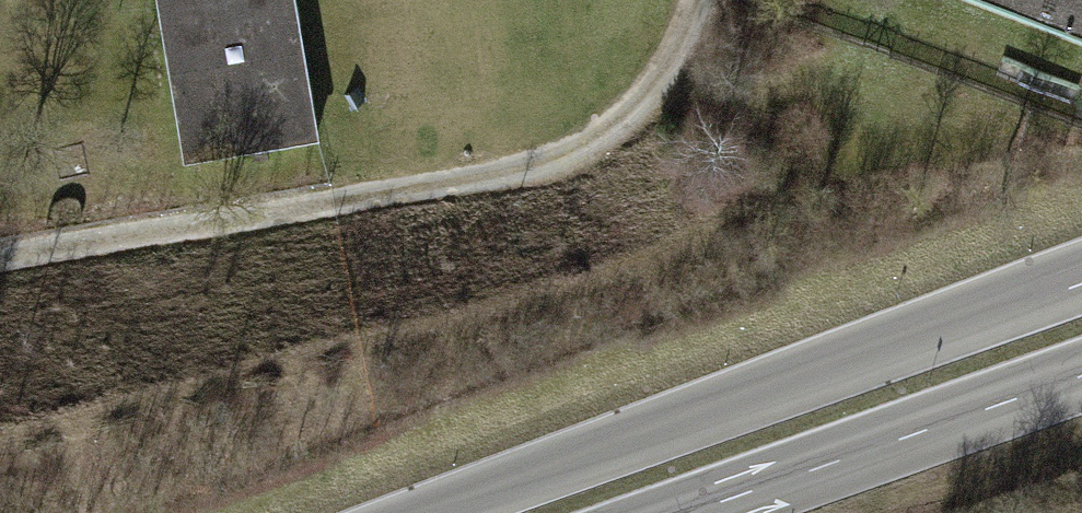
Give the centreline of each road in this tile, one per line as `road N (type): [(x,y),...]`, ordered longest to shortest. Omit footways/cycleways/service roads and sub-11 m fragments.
road 1 (track): [(717,0),(701,67),(664,122),(537,169),(0,264)]
road 2 (primary): [(1081,283),(444,512)]
road 3 (primary): [(683,512),(1081,375)]

